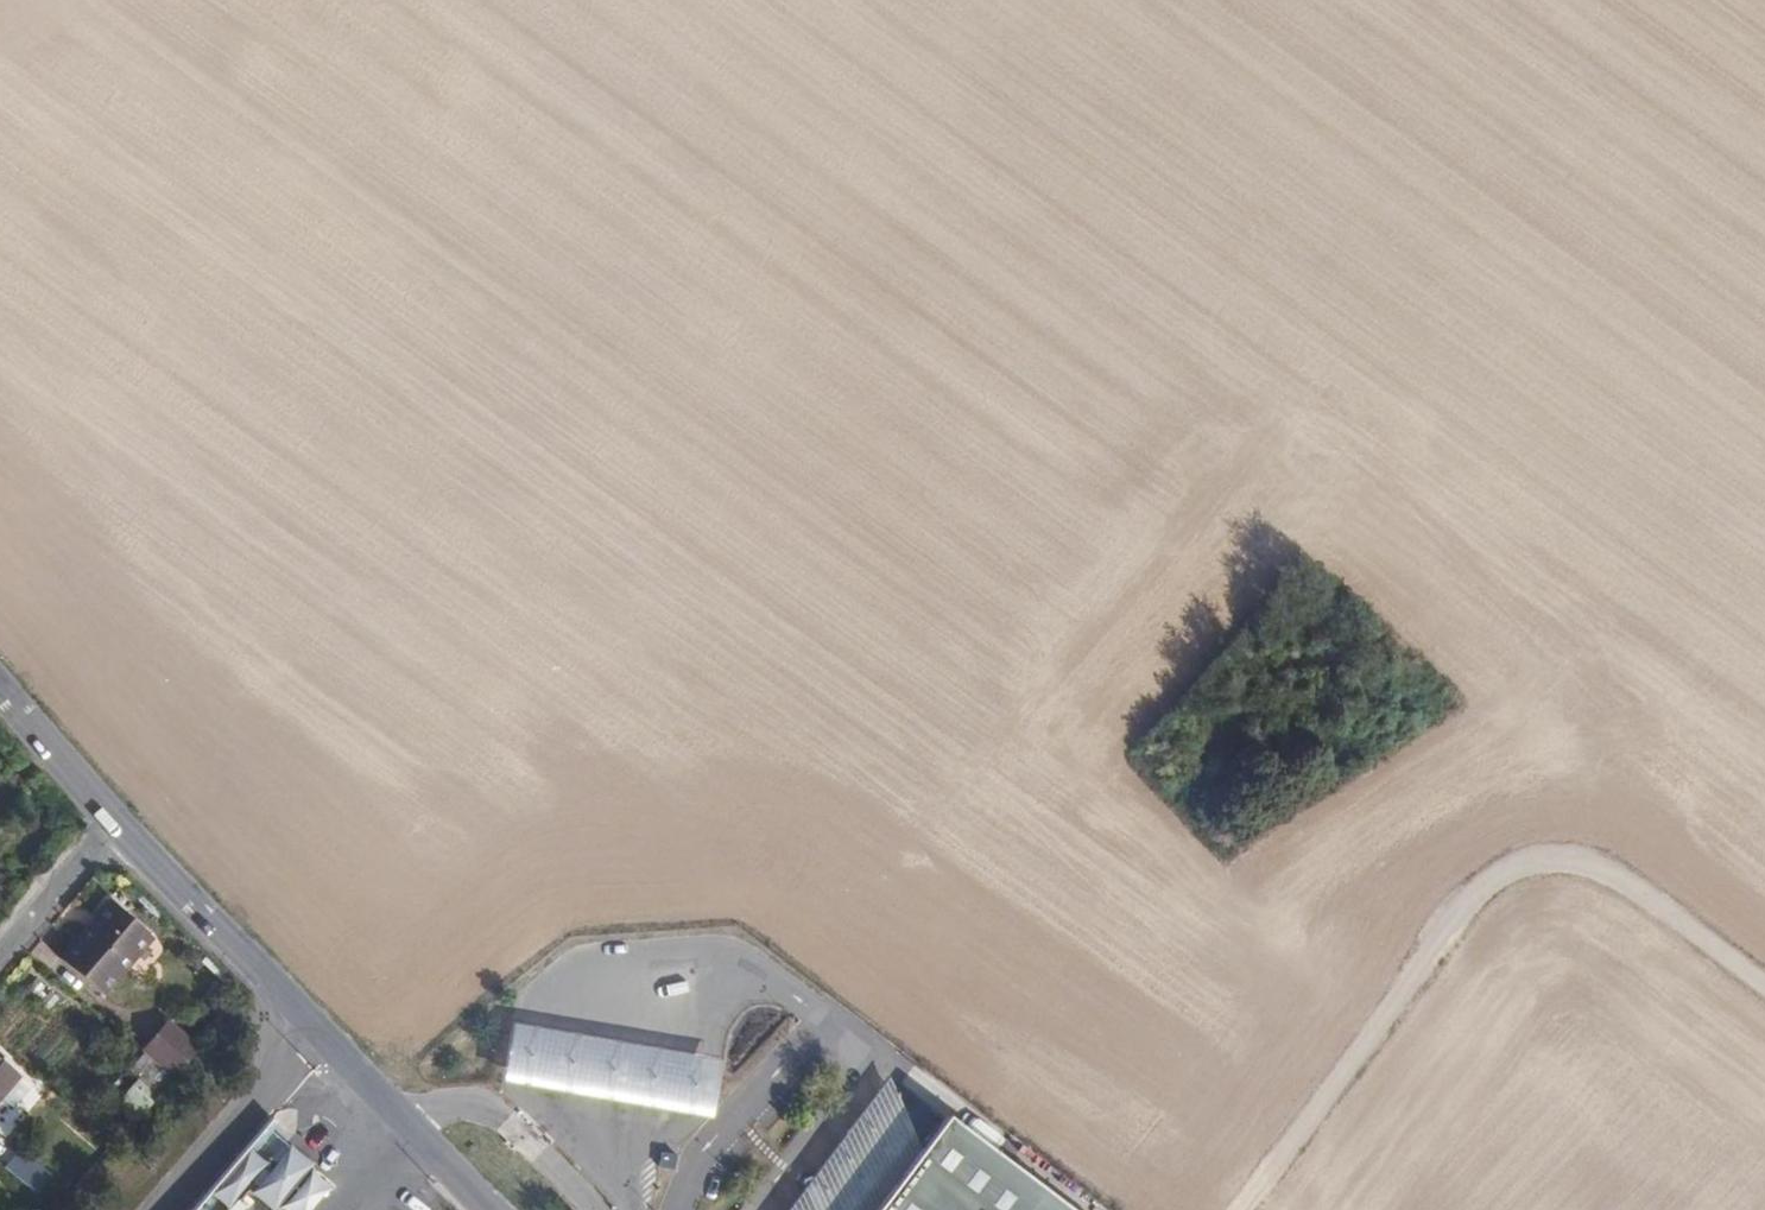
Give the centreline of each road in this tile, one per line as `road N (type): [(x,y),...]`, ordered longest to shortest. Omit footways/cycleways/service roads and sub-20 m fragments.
road 1 (unclassified): [(1764,986),(1604,868),(1544,861),(1485,882),(1238,1209)]
road 2 (tertiary): [(115,832),(495,1209)]
road 3 (tertiary): [(0,695),(115,832)]
road 4 (residential): [(115,832),(0,963)]

